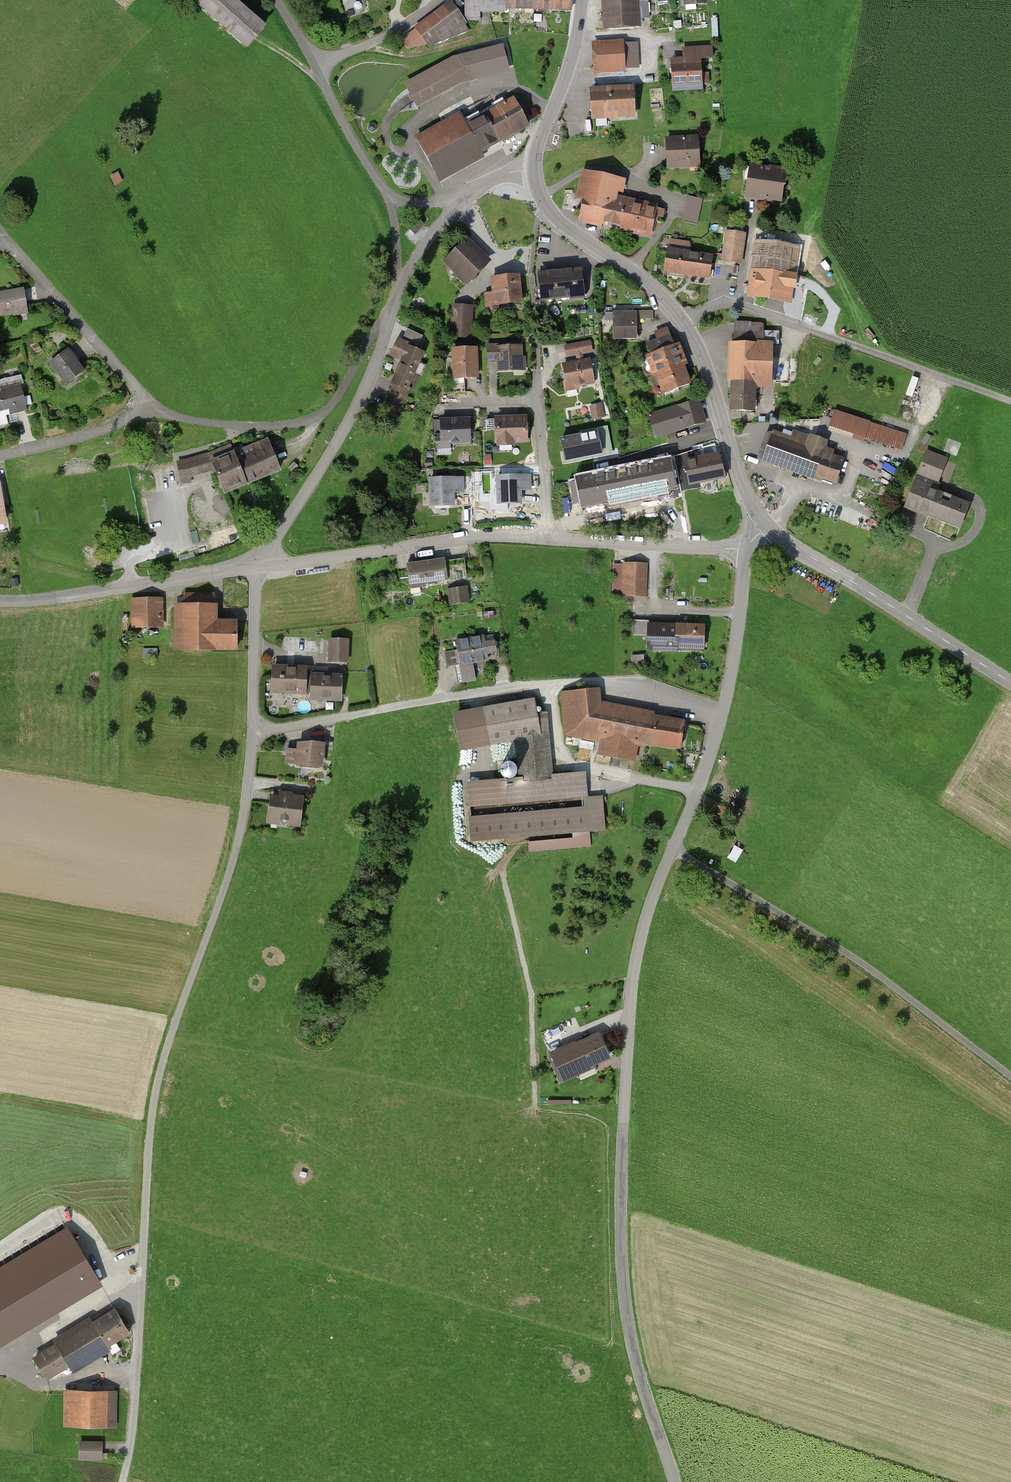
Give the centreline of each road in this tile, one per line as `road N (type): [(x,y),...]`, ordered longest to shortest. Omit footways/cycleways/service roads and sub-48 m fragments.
road 1 (unclassified): [(746,550),(720,728),(647,910),(625,1052),(620,1204),(629,1329),(673,1481)]
road 2 (residential): [(137,1386),(152,1111),(241,830),(252,734),(254,569)]
road 3 (tertiary): [(532,171),(556,219),(643,278),(682,320),(746,492),(770,527)]
road 4 (track): [(1010,1075),(865,965),(673,848)]
road 5 (unclassified): [(254,569),(478,537),(550,537)]
road 6 (residential): [(154,409),(275,426),(322,414),(391,319)]
road 7 (unclassified): [(254,569),(365,392),(391,319)]
road 8 (tertiary): [(770,527),(1010,683)]
road 9 (unclassified): [(0,603),(254,569)]
road 10 (residential): [(0,245),(9,243),(154,409)]
road 11 (residential): [(550,537),(538,399),(463,403)]
road 12 (unclassified): [(550,537),(746,550)]
road 13 (tertiary): [(581,0),(568,72),(532,171)]
road 14 (residential): [(154,409),(0,456)]
road 15 (unclassified): [(388,196),(316,65)]
road 16 (residential): [(436,0),(404,28),(316,65)]

